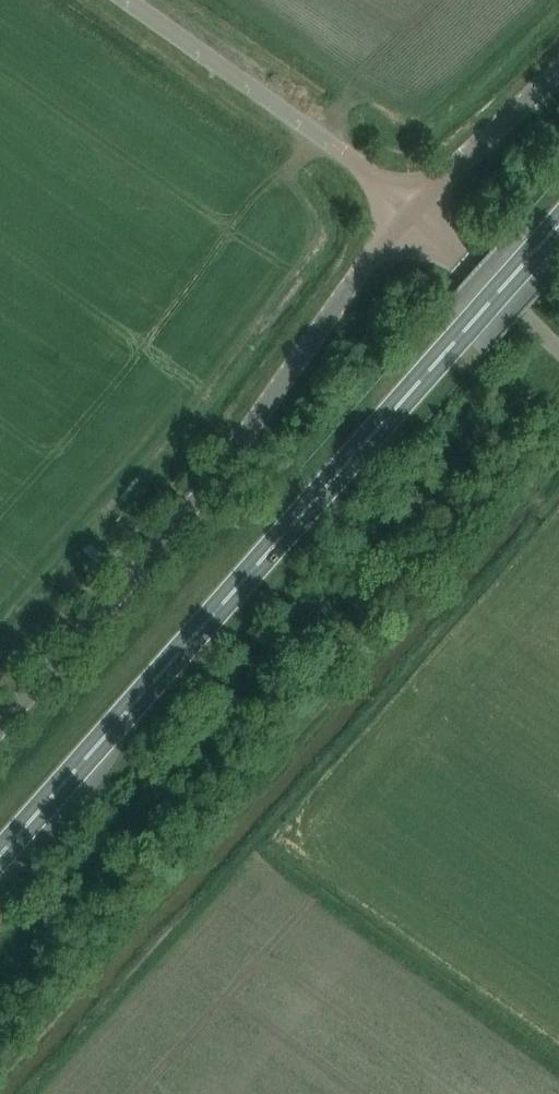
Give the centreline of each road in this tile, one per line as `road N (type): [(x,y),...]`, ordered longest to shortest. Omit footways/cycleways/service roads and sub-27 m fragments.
road 1 (trunk): [(0,855),(558,220)]
road 2 (unclassified): [(0,727),(169,538),(410,209)]
road 3 (unclassified): [(410,209),(343,152),(127,0)]
road 4 (unclassified): [(558,350),(410,209)]
road 5 (unclassified): [(410,209),(558,70)]

